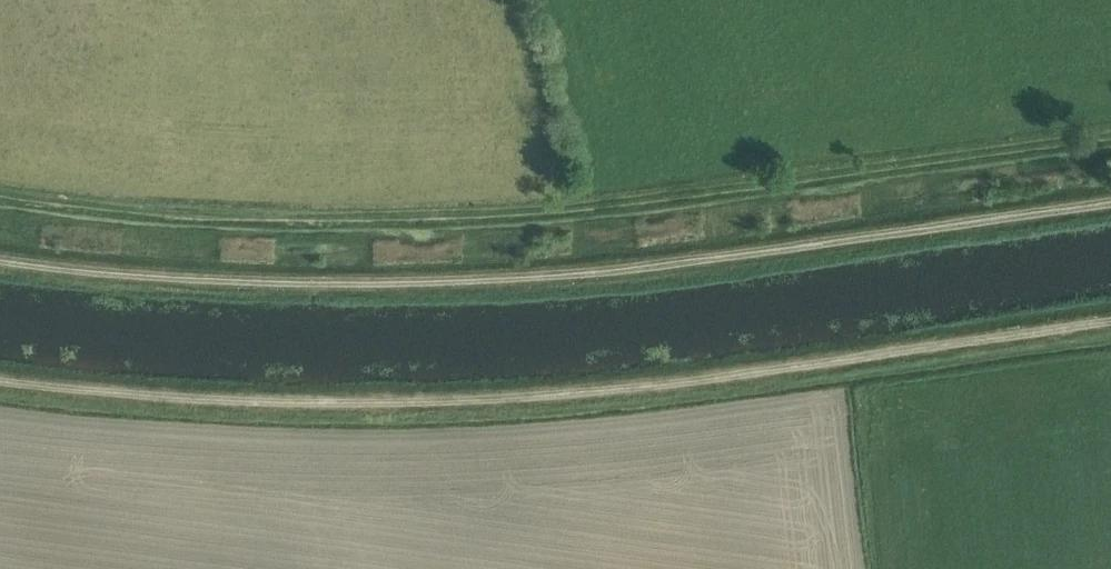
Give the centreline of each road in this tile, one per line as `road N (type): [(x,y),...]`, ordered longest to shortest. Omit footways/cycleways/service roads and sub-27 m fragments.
road 1 (track): [(0,382),(128,400),(447,405),(612,397),(1110,325)]
road 2 (track): [(0,257),(278,282),(528,279),(1110,201)]

